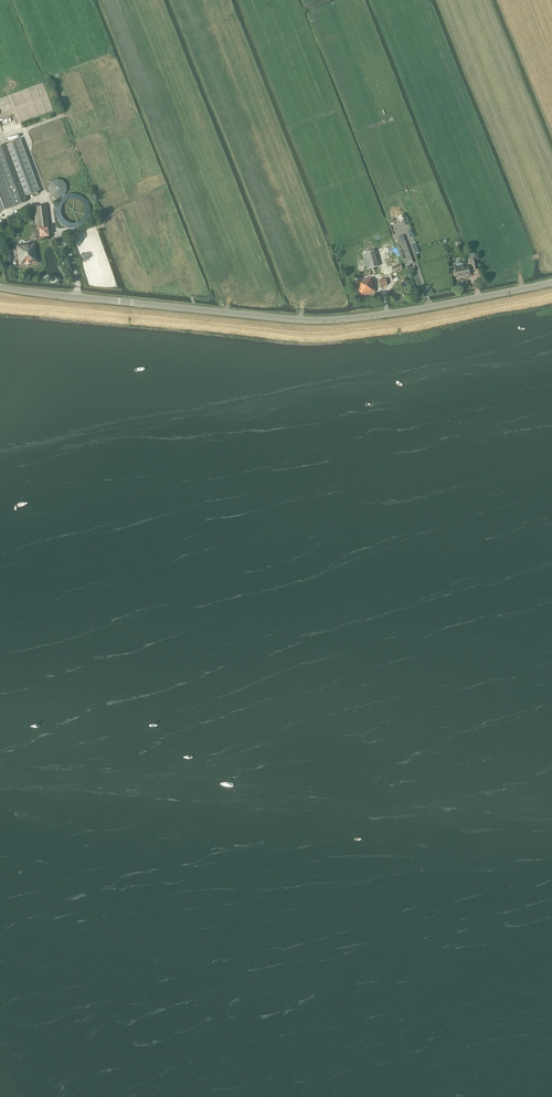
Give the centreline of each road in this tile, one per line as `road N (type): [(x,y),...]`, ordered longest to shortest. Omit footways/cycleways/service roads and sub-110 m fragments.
road 1 (tertiary): [(0,288),(228,314),(362,319),(551,282)]

